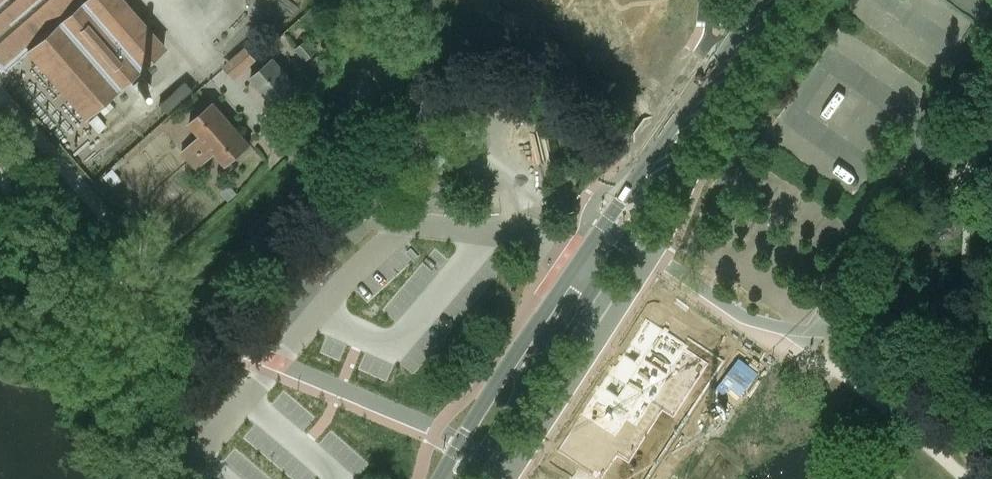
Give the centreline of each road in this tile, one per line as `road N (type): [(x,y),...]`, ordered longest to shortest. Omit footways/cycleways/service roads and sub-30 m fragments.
road 1 (secondary): [(458,478),(780,0)]

